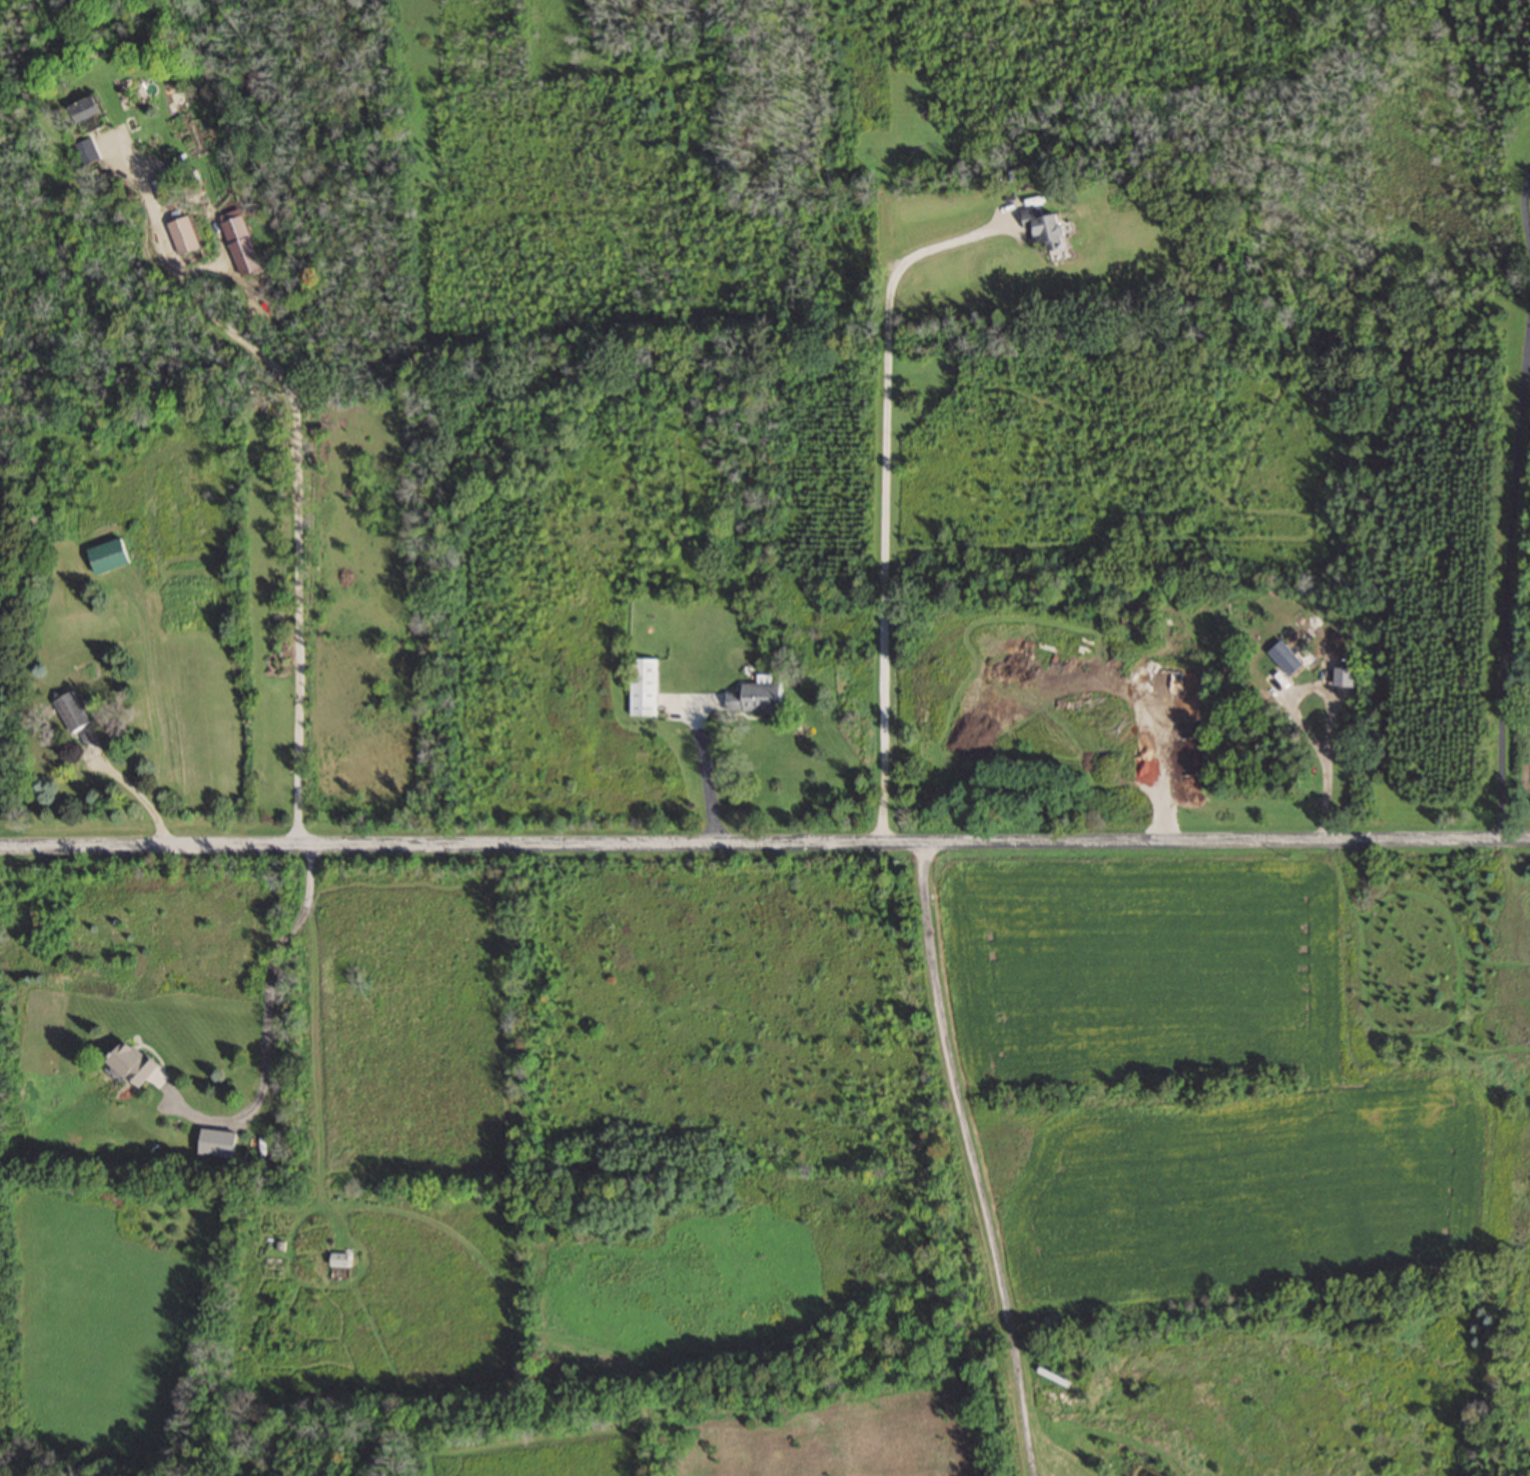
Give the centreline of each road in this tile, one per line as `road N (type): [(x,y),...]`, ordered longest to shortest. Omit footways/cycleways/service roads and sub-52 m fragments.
road 1 (residential): [(0,846),(1529,839)]

